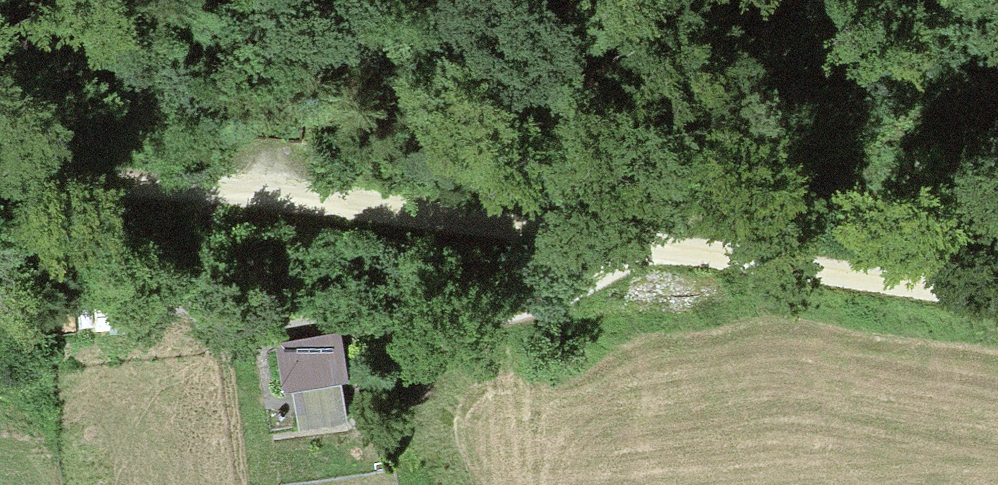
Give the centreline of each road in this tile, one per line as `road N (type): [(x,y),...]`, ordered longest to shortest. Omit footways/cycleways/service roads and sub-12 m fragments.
road 1 (track): [(997,295),(643,241),(292,202),(0,184)]
road 2 (track): [(255,315),(535,297),(643,241),(945,117),(997,86)]

